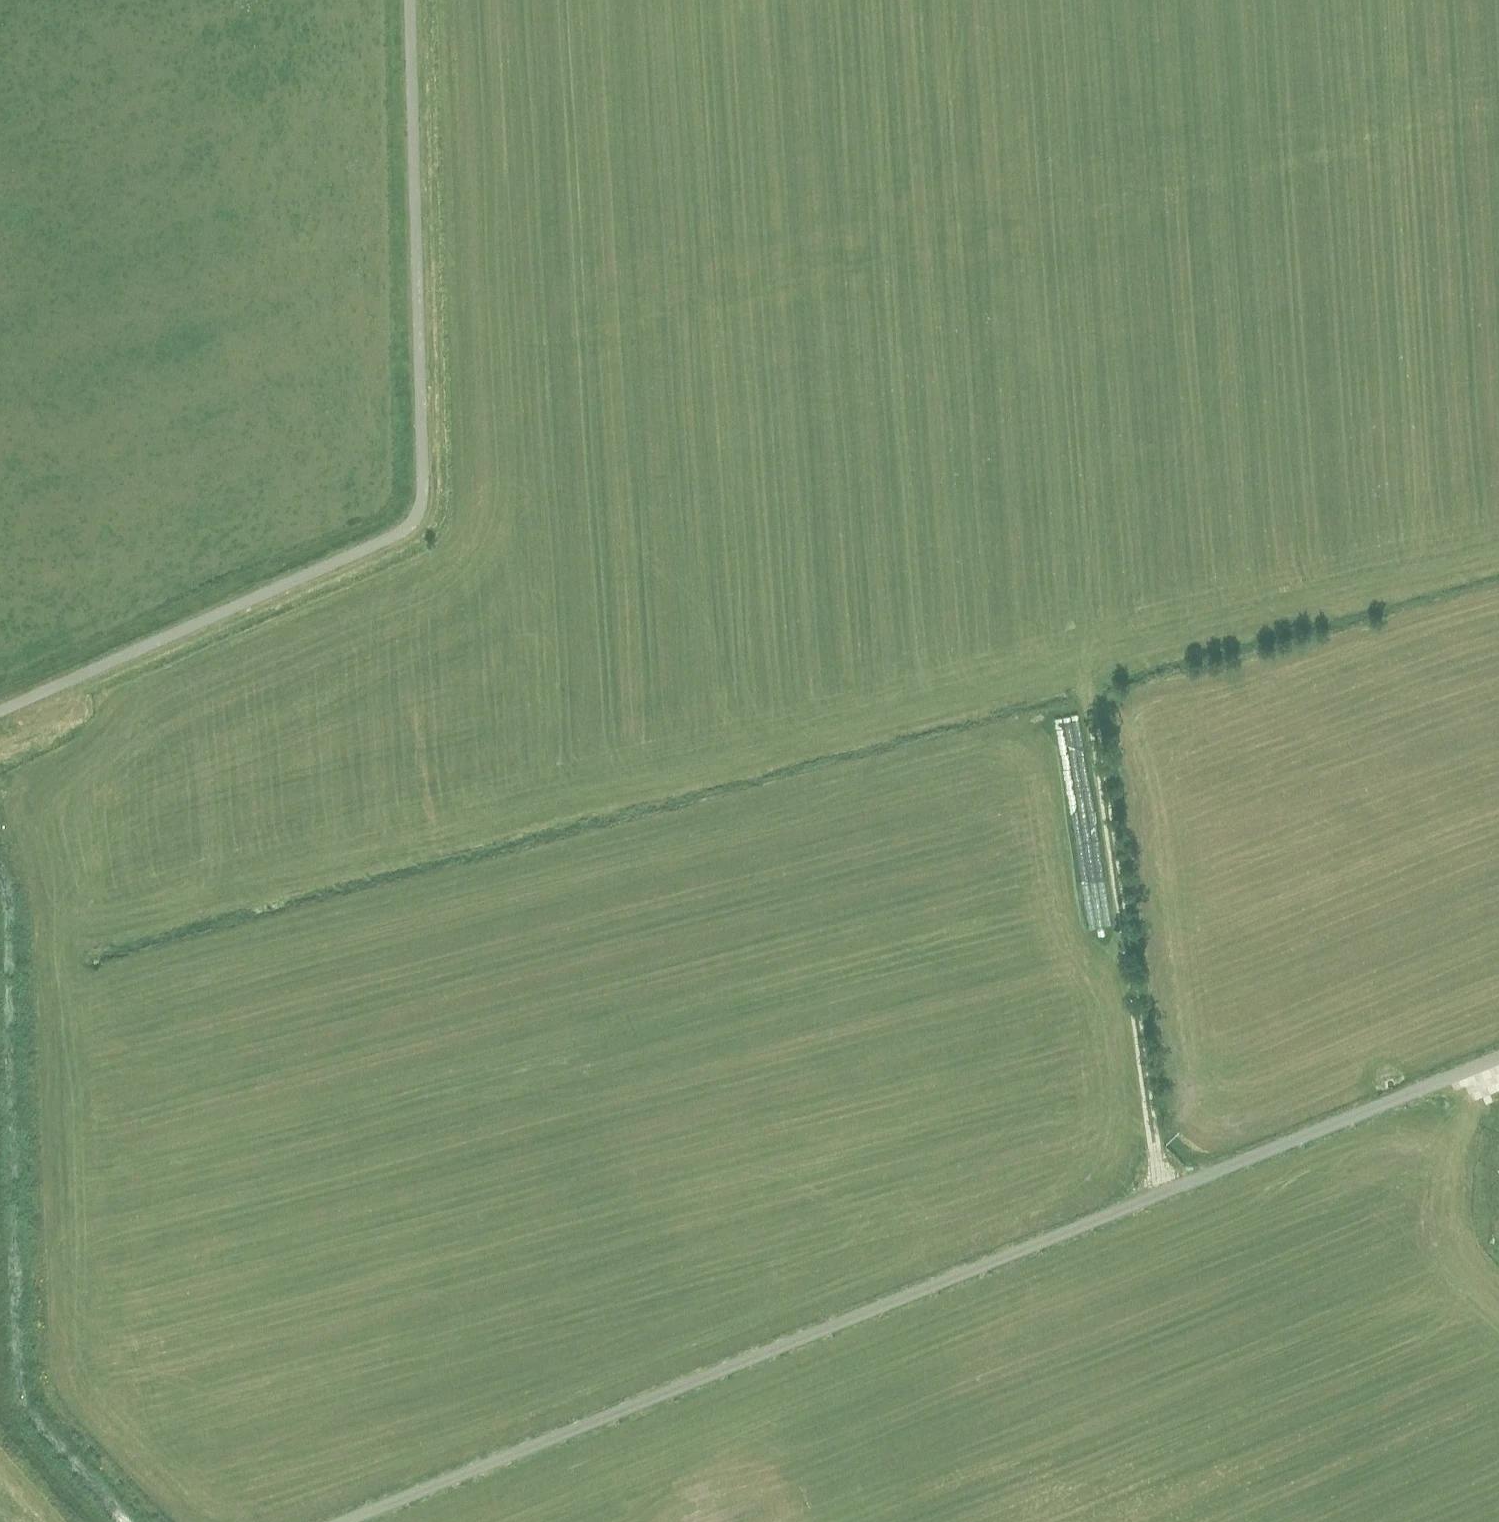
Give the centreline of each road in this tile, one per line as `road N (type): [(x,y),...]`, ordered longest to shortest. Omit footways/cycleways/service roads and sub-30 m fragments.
road 1 (unclassified): [(341,1521),(1498,1055)]

